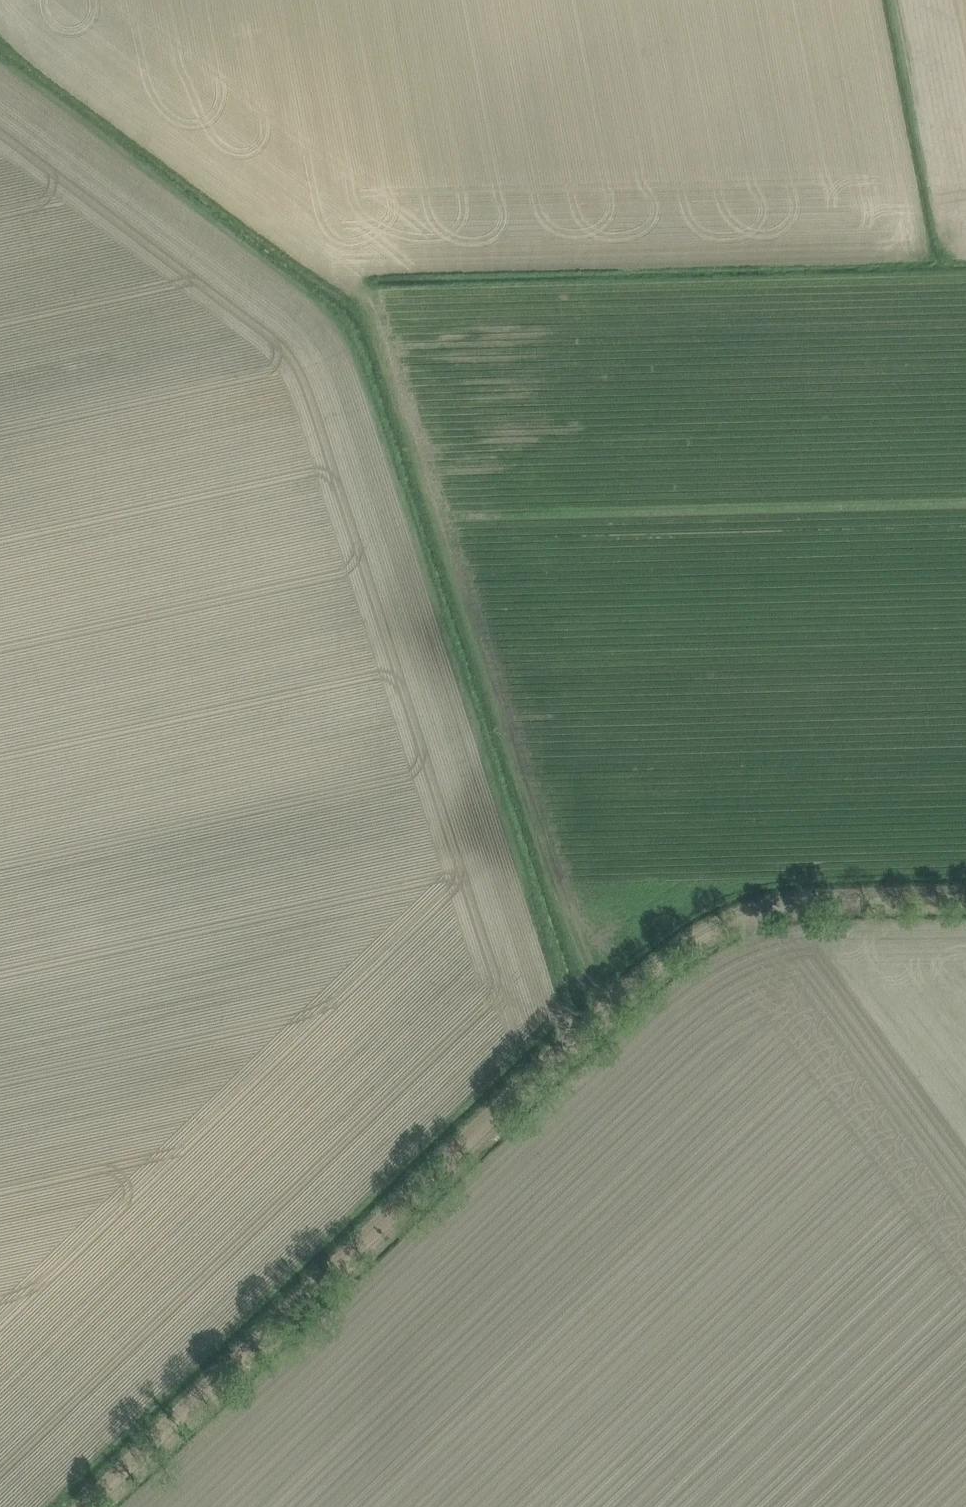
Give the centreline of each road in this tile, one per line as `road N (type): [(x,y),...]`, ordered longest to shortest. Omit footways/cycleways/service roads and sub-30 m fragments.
road 1 (track): [(86,1506),(681,944),(793,899),(965,895)]

